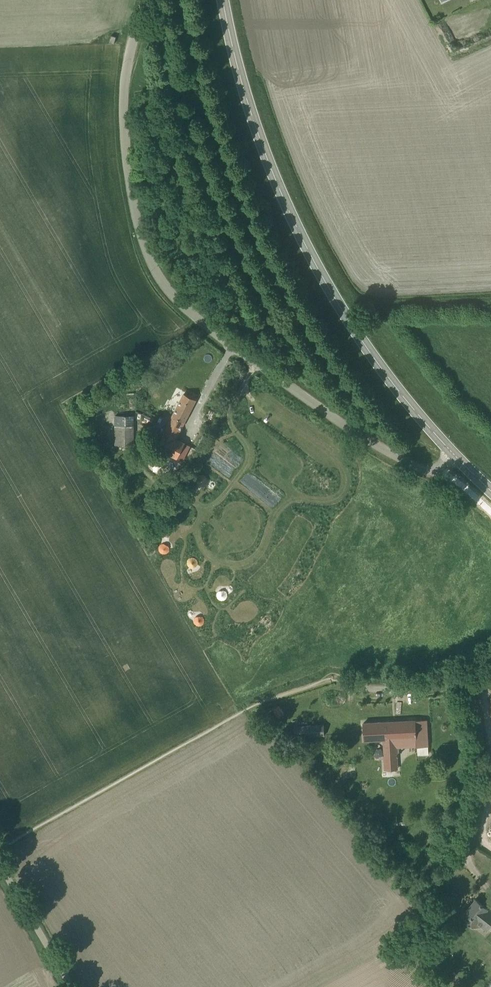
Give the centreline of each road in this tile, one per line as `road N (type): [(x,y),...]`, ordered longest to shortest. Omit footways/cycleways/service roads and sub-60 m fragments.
road 1 (unclassified): [(455,454),(428,470),(391,452),(248,359),(158,278),(128,160),(129,73),(147,0)]
road 2 (secondary): [(455,454),(393,388),(314,259),(271,168),(224,0)]
road 3 (unclassified): [(462,675),(481,762),(466,845)]
road 4 (track): [(348,313),(375,304),(490,300)]
road 5 (unclassified): [(71,986),(0,864)]

